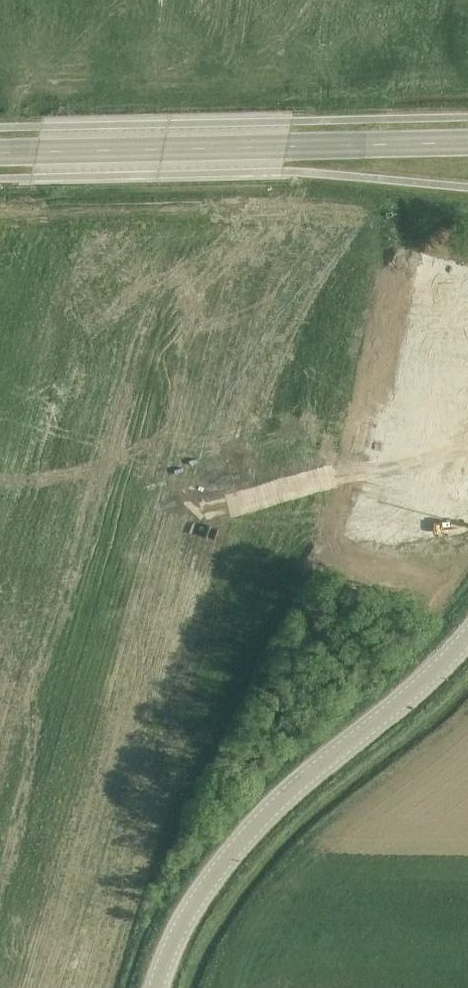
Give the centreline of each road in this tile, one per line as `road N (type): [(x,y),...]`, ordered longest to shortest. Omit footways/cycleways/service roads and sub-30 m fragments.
road 1 (tertiary): [(155,987),(184,914),(246,831),(467,638)]
road 2 (primary): [(0,152),(467,142)]

